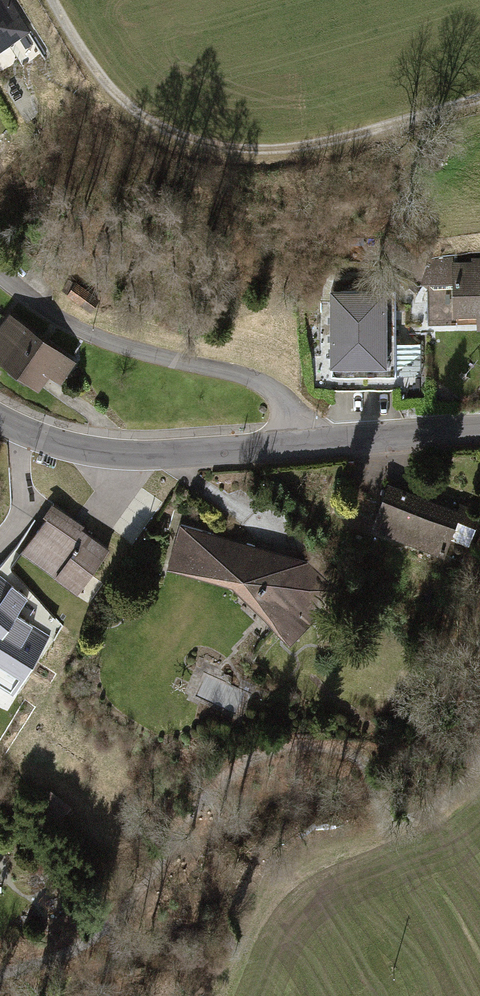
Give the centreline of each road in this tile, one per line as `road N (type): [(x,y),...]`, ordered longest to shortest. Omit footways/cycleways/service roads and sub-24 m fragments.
road 1 (track): [(479,763),(450,803),(411,817),(387,808),(366,765),(313,745),(282,744),(255,755),(217,784),(144,892),(100,931),(0,970)]
road 2 (track): [(479,103),(309,149),(243,153),(184,139),(122,104),(53,0)]
road 3 (residential): [(298,445),(293,405),(244,376),(60,320),(0,272)]
road 4 (tertiary): [(0,417),(94,452),(185,455),(298,445)]
road 5 (tertiary): [(298,445),(479,431)]

